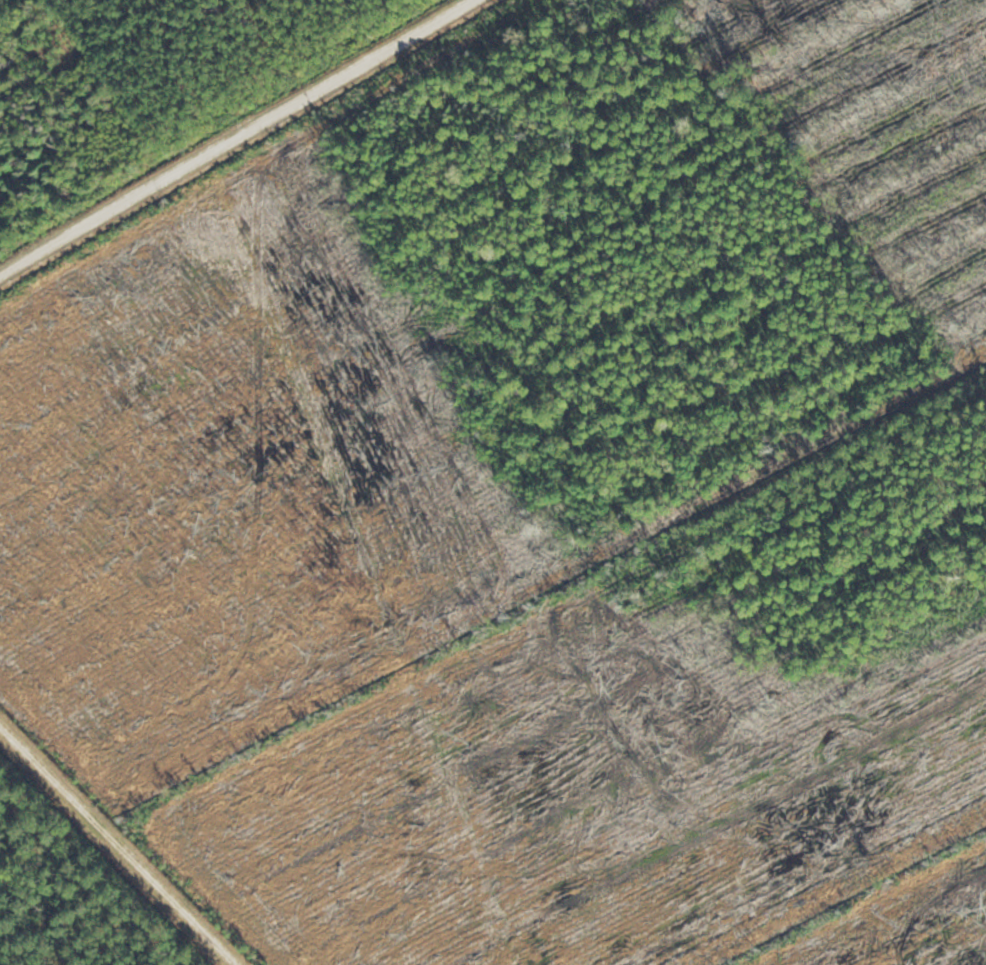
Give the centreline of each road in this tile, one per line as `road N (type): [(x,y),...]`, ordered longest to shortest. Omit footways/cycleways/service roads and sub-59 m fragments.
road 1 (track): [(0,283),(487,0)]
road 2 (track): [(241,964),(0,721)]

